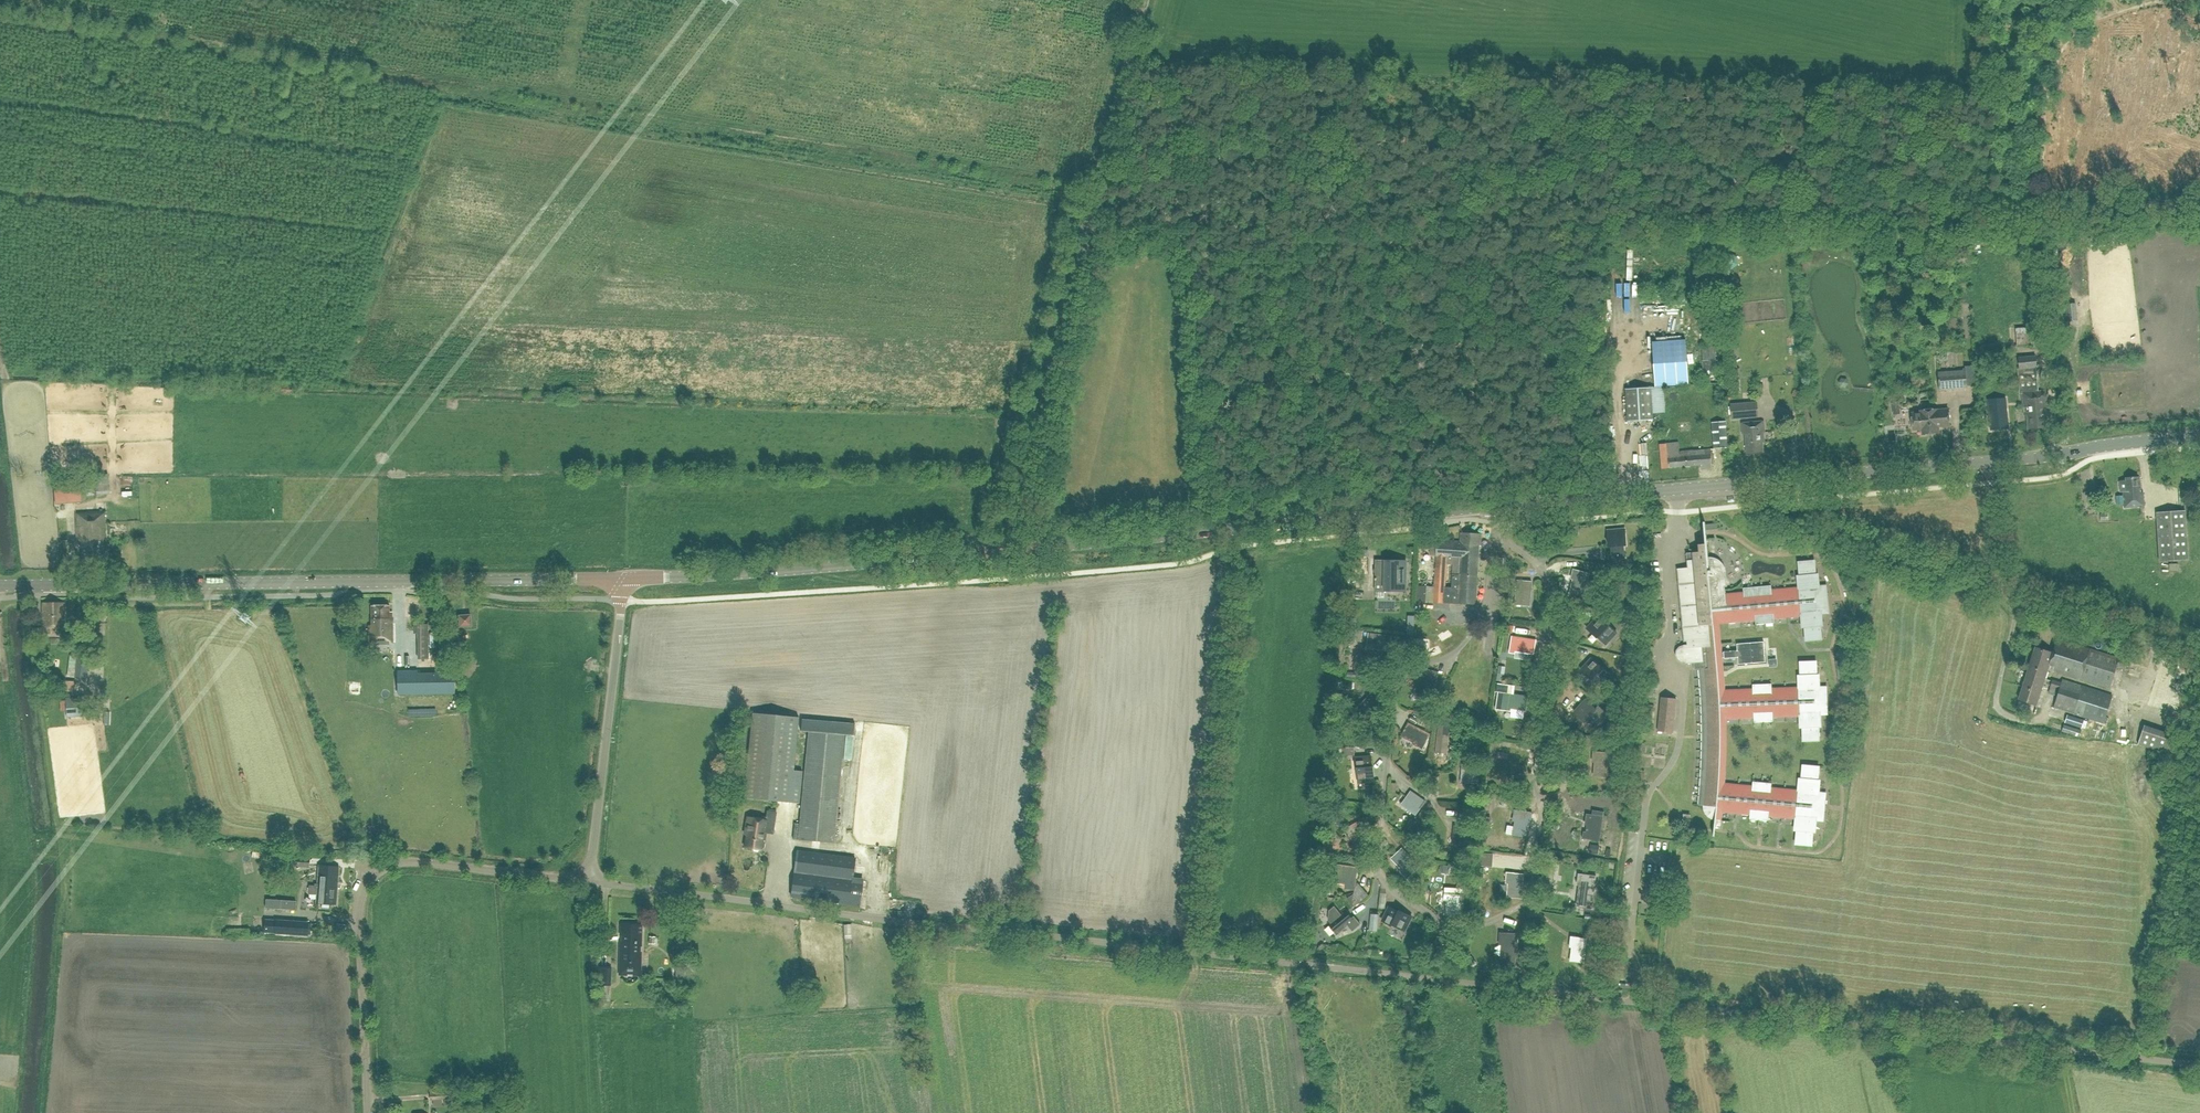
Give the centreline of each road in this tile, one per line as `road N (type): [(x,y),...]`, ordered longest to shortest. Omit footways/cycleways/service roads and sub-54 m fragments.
road 1 (secondary): [(1008,550),(2034,459),(2199,435)]
road 2 (unclassified): [(368,1112),(359,911),(366,885),(403,859),(552,877),(587,872),(625,579)]
road 3 (secondary): [(0,585),(625,579)]
road 4 (unclassified): [(1008,550),(1145,0)]
road 5 (secondary): [(625,579),(1008,550)]

